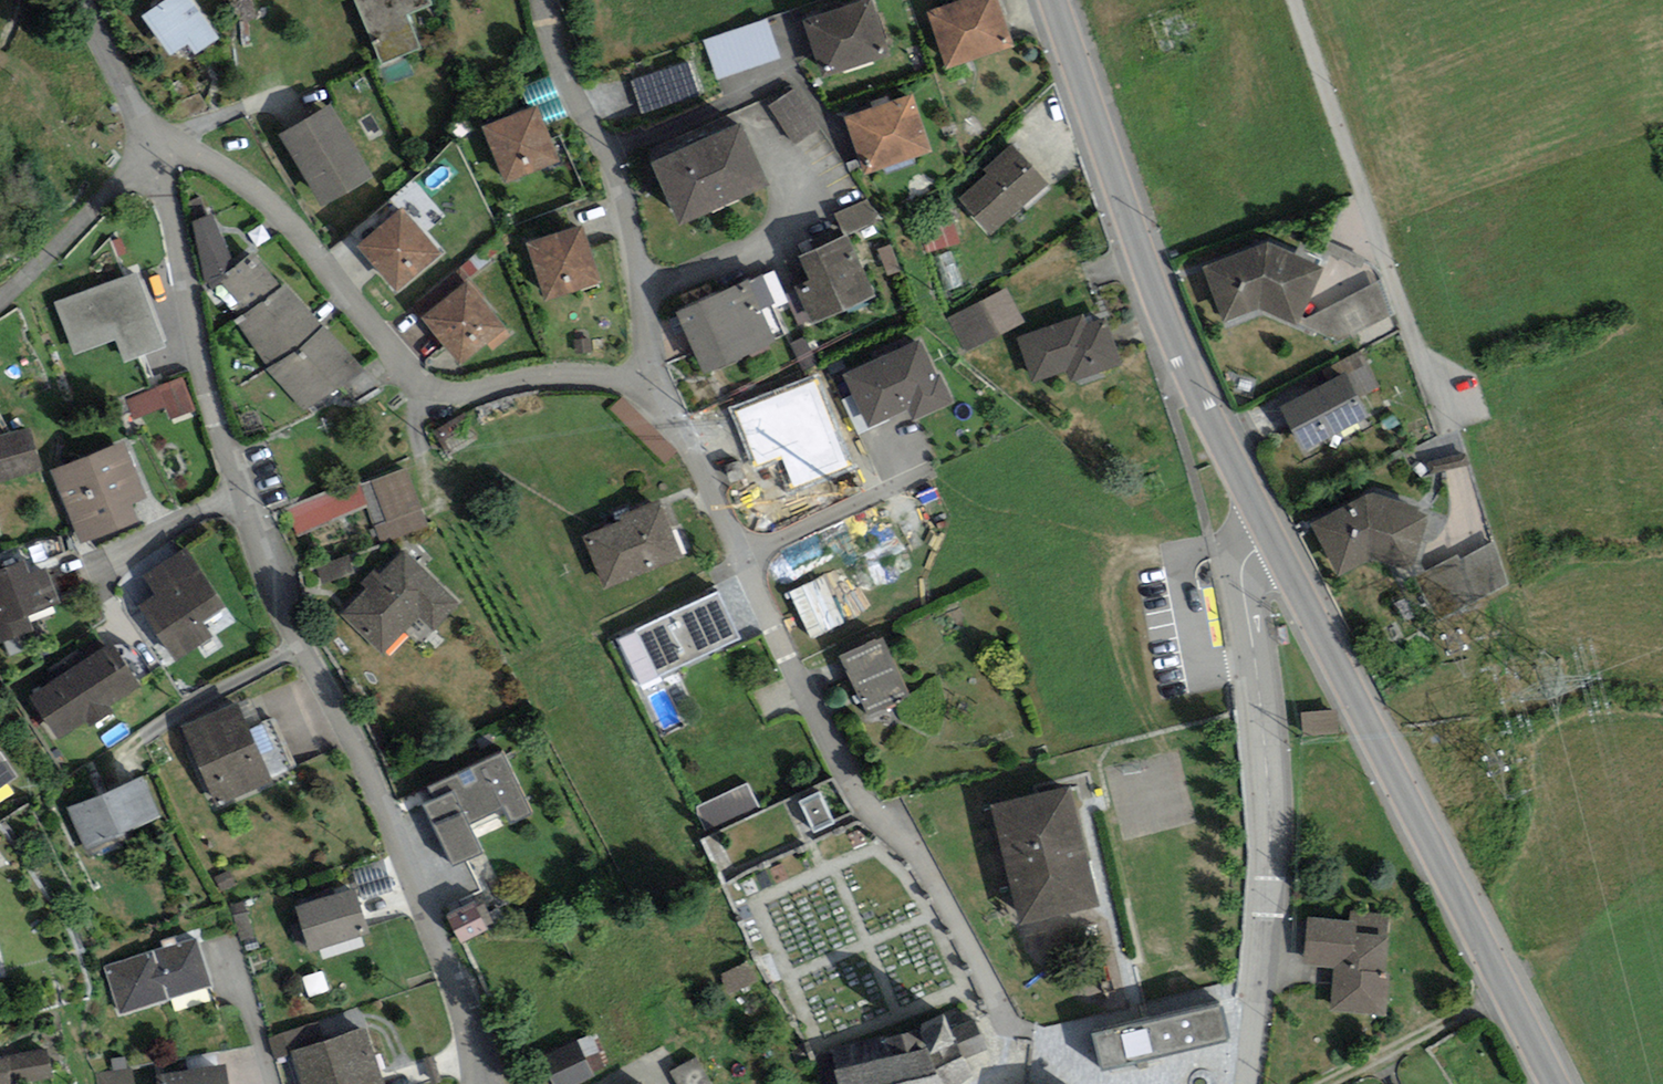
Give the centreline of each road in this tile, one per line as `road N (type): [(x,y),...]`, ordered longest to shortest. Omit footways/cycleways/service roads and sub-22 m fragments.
road 1 (residential): [(480,1083),(441,941),(237,493),(183,288),(164,146)]
road 2 (residential): [(654,380),(857,797),(926,868),(1043,1069)]
road 3 (secondary): [(1556,1083),(1260,513)]
road 4 (residential): [(164,146),(278,206),(427,386),(463,391),(577,373),(654,380)]
road 5 (residential): [(1260,513),(1248,594),(1277,754),(1275,896),(1253,1083)]
road 6 (secondary): [(1260,513),(1165,311),(1056,0)]
road 7 (residential): [(1293,0),(1443,408)]
road 8 (residential): [(544,0),(568,78),(624,199),(654,380)]
road 9 (residential): [(164,146),(0,296)]
road 10 (track): [(1507,989),(1322,1083)]
road 11 (residential): [(164,146),(80,0)]

